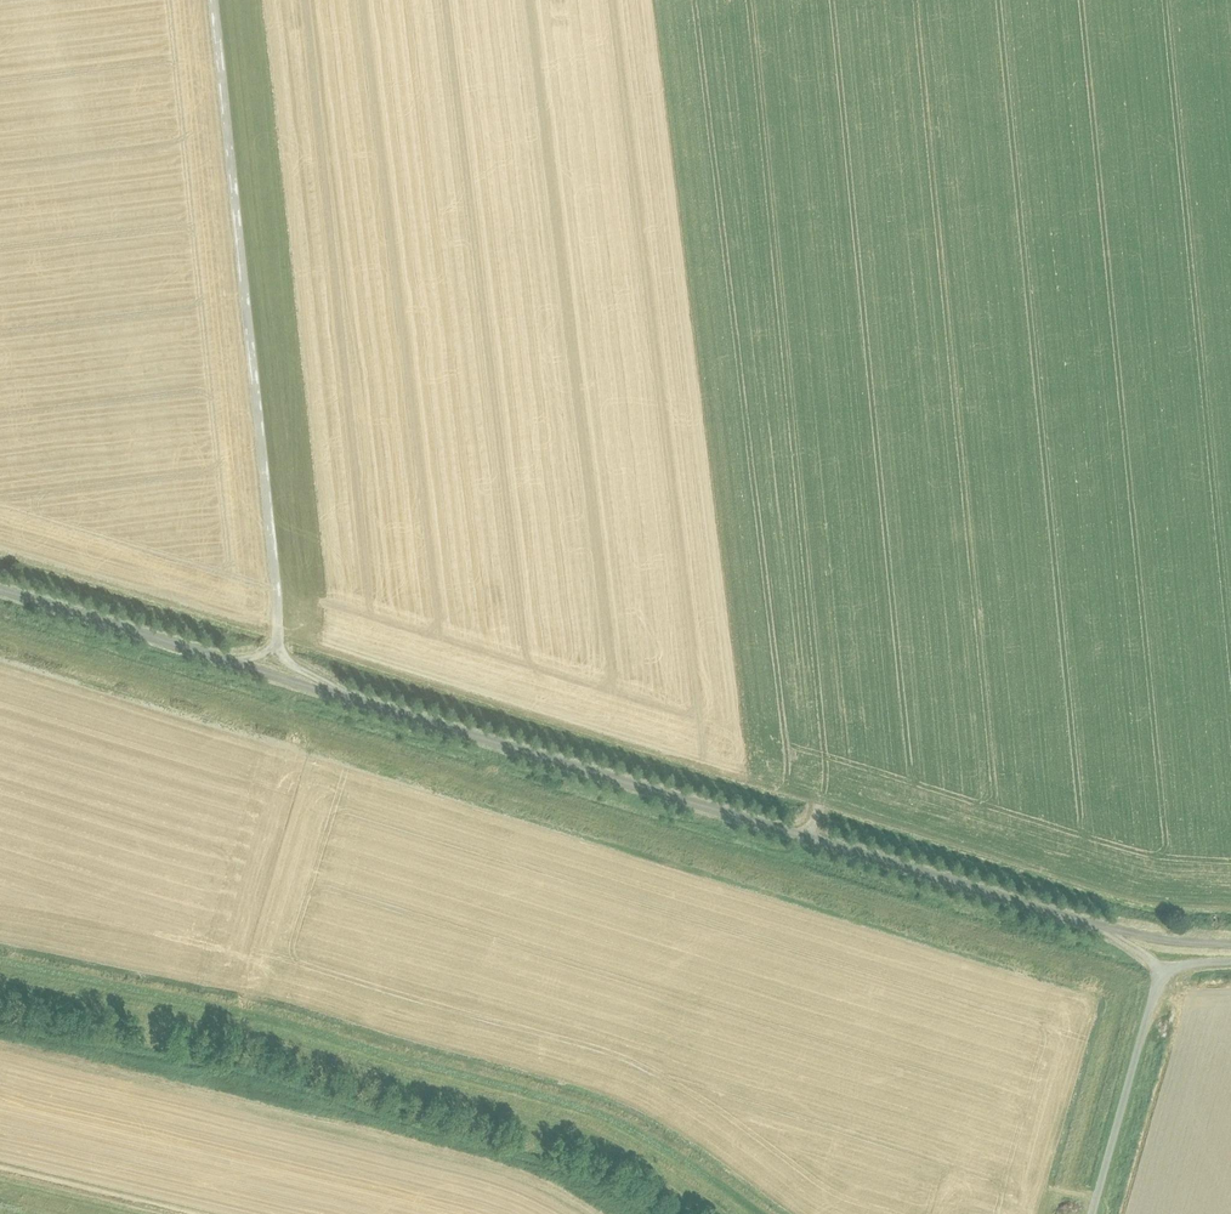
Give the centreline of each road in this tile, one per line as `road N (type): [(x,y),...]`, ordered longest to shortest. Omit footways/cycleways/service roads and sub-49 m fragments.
road 1 (track): [(1230,944),(1112,932),(0,588)]
road 2 (unclassified): [(1091,1213),(1161,969)]

